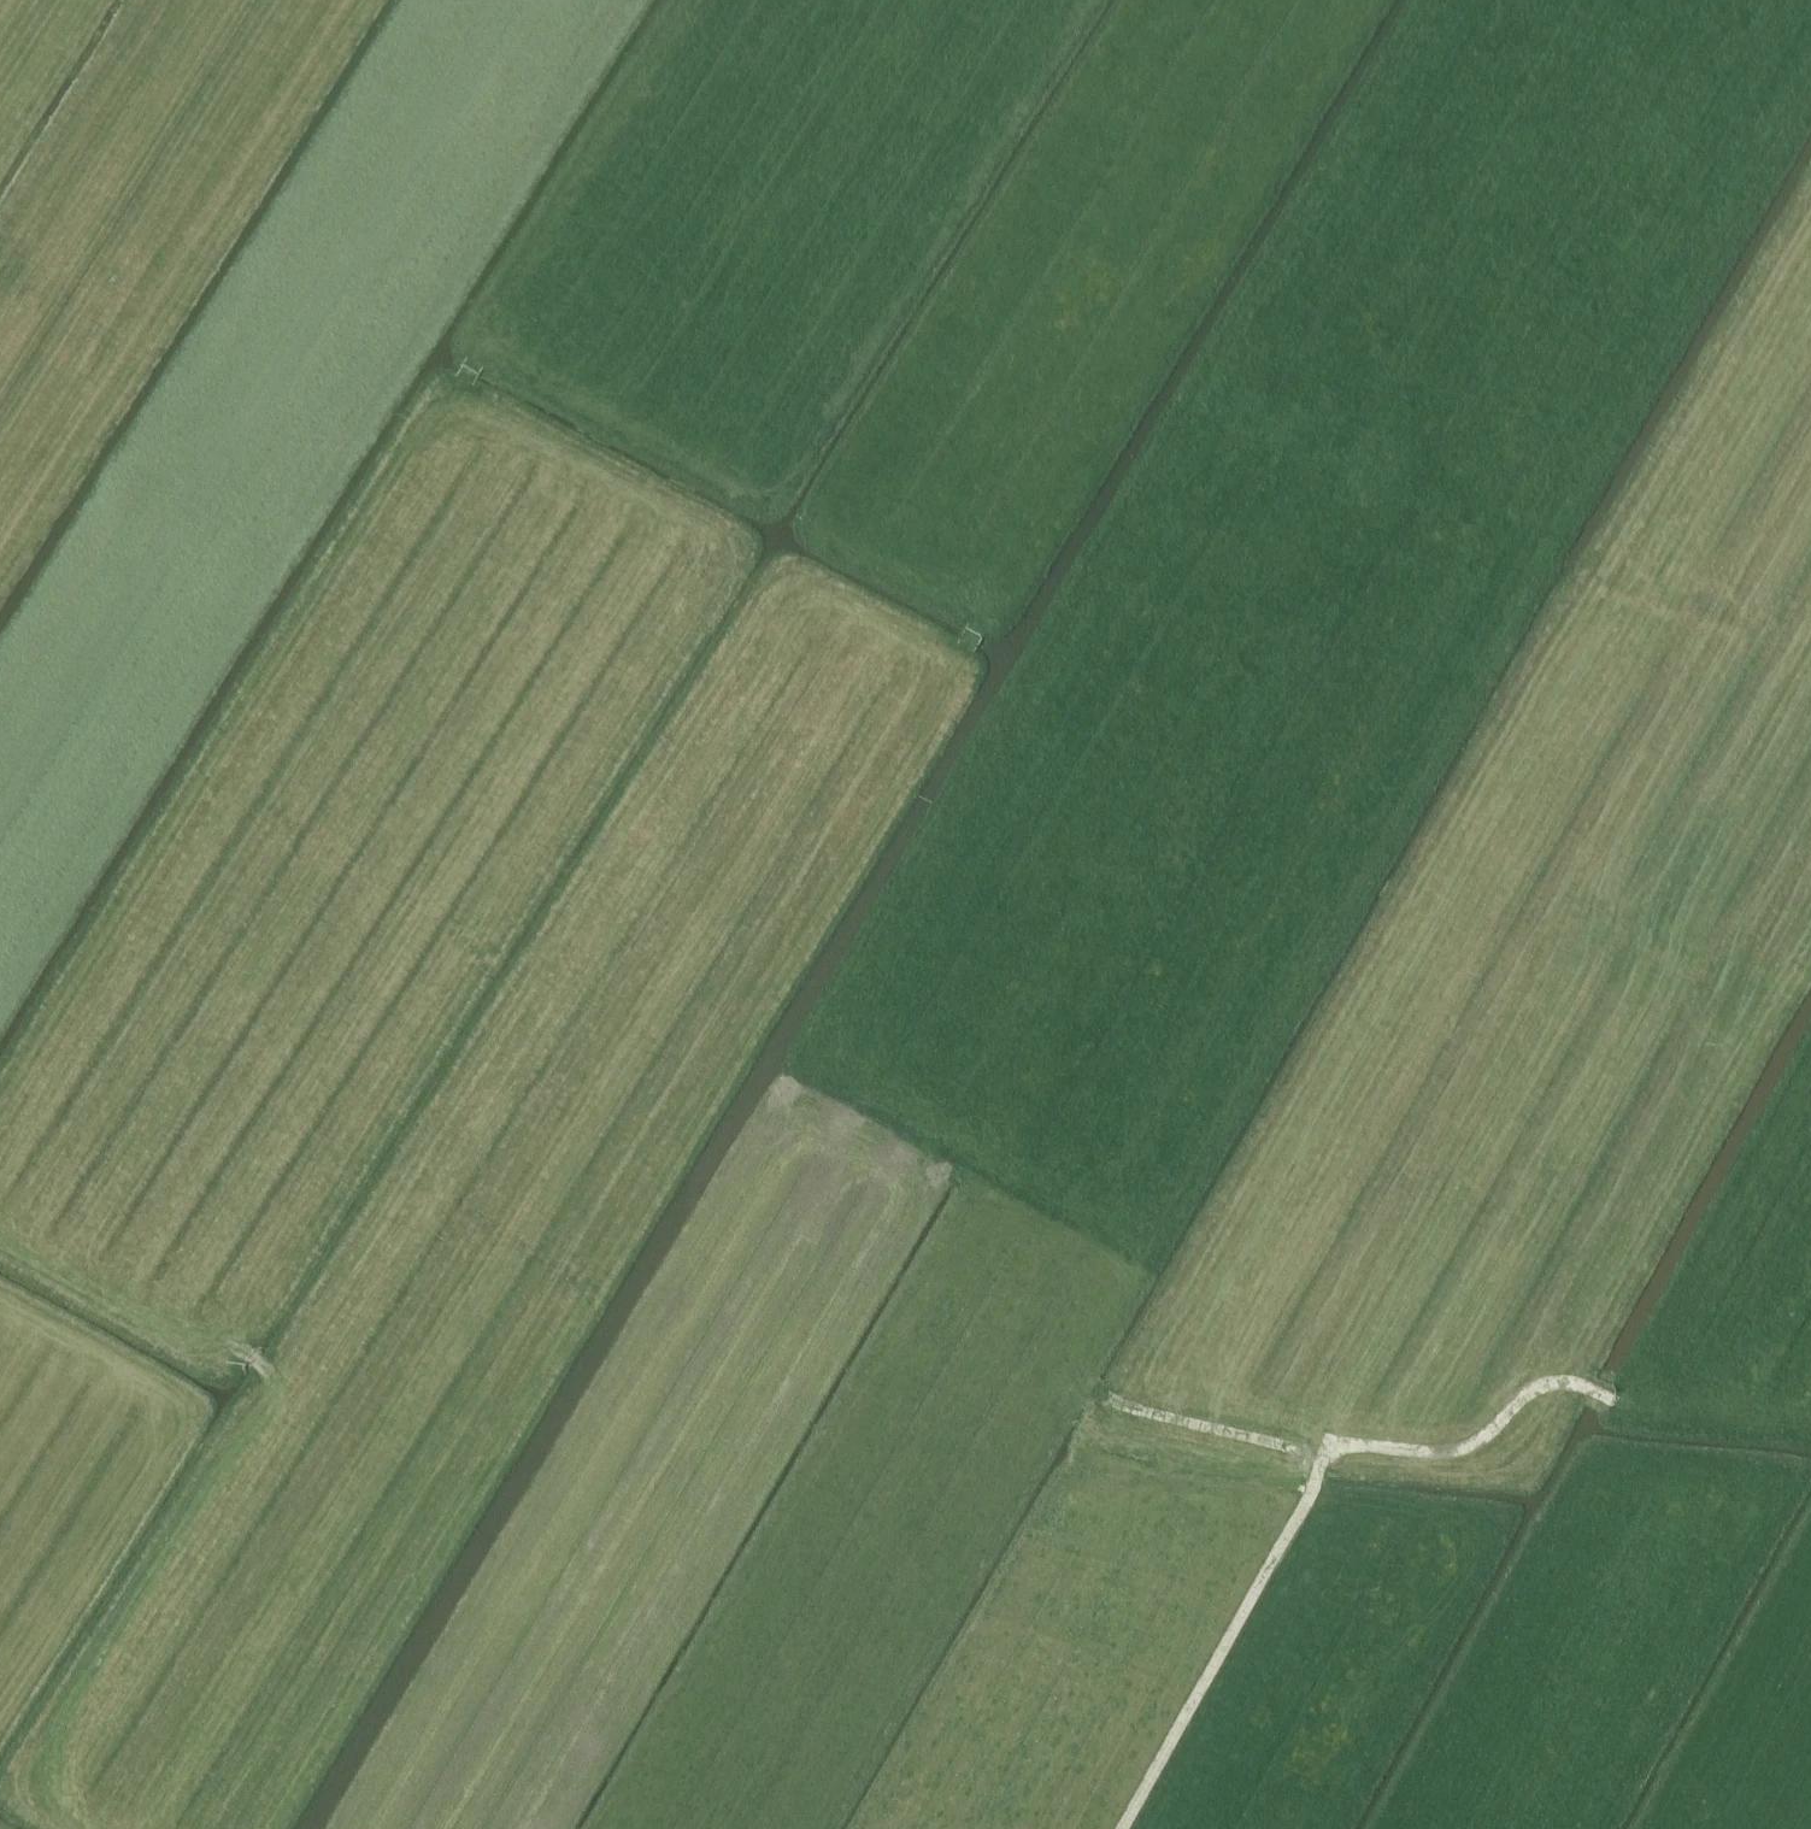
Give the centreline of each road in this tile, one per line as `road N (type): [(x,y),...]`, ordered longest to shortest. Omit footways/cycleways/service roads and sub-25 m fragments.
road 1 (track): [(1122,1828),(1351,1423),(1445,1431),(1483,1422),(1559,1366),(1626,1389)]
road 2 (track): [(1351,1423),(1254,1421),(1094,1372)]

